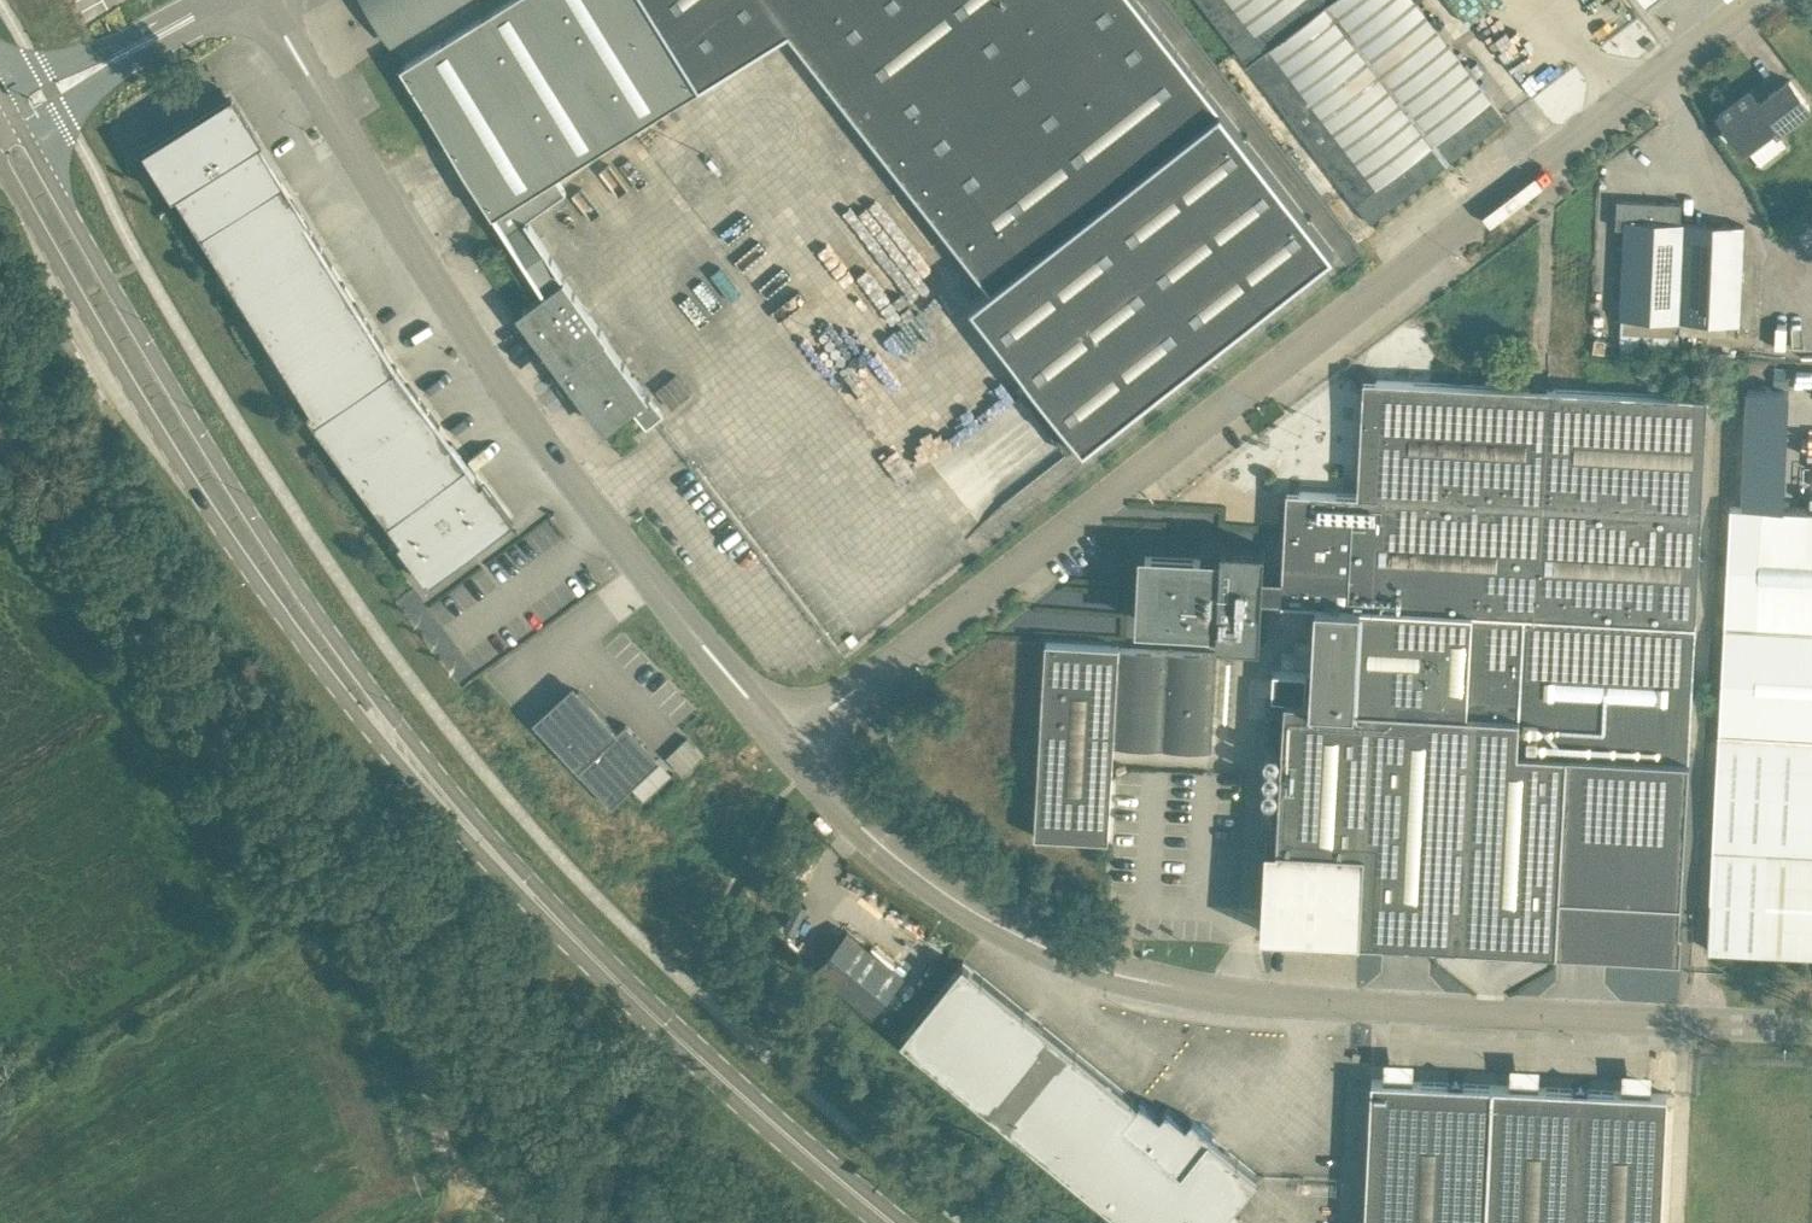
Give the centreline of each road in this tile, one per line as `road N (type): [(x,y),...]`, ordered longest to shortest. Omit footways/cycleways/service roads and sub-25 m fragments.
road 1 (primary): [(901,1222),(746,1088),(466,819),(227,504),(3,126)]
road 2 (unclassified): [(789,738),(1756,0)]
road 3 (unclassified): [(1811,1024),(1223,990),(1143,974),(1007,929),(934,883),(861,822),(789,738)]
road 4 (unclassified): [(789,738),(698,651),(553,464),(468,342),(264,0)]
road 5 (unclassified): [(3,126),(51,89),(209,0)]

